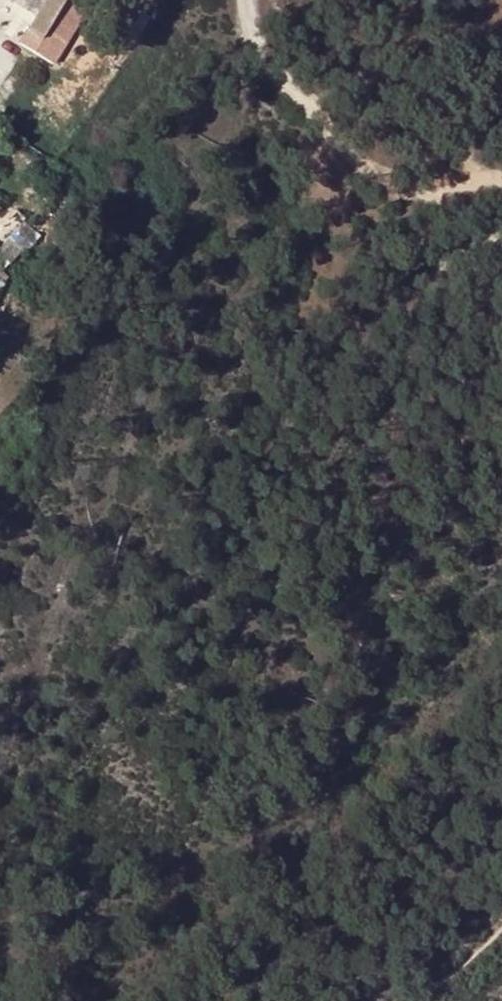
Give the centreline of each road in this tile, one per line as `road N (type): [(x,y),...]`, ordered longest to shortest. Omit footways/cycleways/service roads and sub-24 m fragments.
road 1 (residential): [(245,0),(261,71),(310,127),(501,242)]

